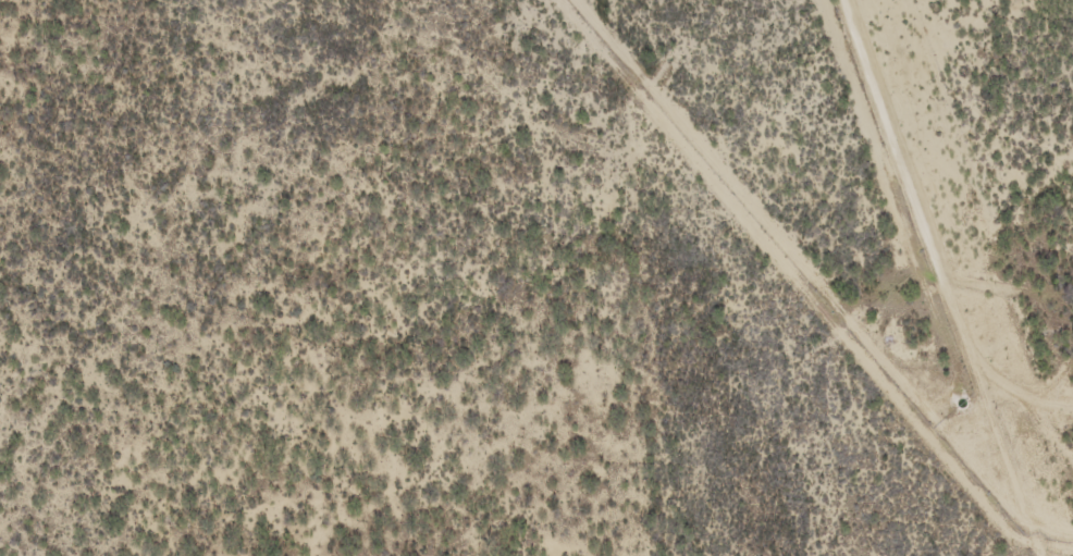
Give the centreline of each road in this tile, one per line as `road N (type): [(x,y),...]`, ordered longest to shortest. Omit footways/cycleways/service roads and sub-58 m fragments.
road 1 (residential): [(1072,543),(1044,538),(570,0)]
road 2 (residential): [(1050,555),(842,0)]

